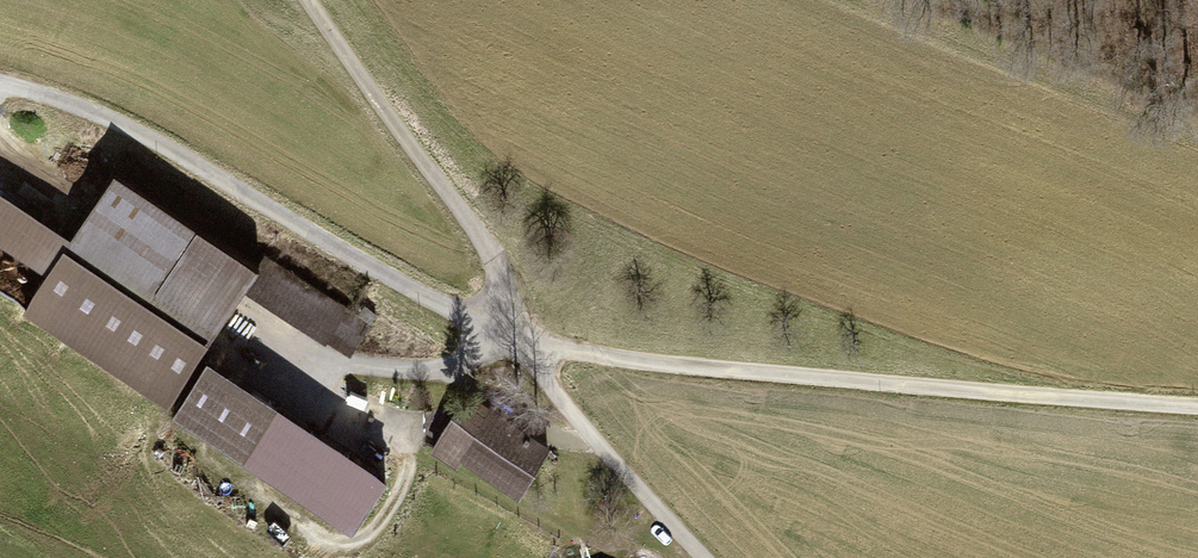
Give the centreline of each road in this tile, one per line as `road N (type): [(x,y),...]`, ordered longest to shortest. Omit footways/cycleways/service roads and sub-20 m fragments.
road 1 (track): [(0,83),(92,111),(533,342),(1197,406)]
road 2 (track): [(307,0),(493,254),(533,342),(705,557)]

